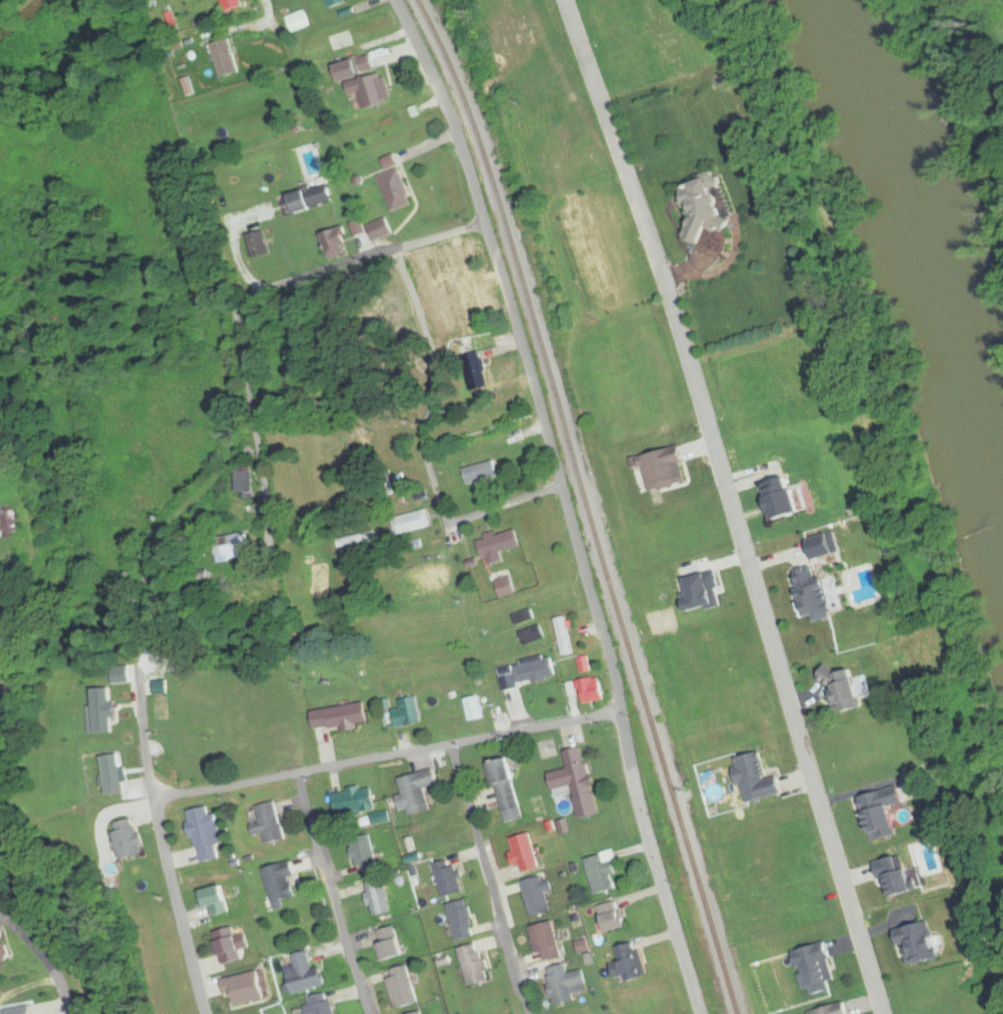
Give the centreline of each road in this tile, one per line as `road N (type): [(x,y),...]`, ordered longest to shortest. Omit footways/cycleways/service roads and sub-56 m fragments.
road 1 (residential): [(567,0),(697,394),(880,1013)]
road 2 (residential): [(506,296),(361,327),(272,540),(141,679)]
road 3 (residential): [(561,488),(459,141),(392,0)]
road 4 (residential): [(272,540),(242,330),(248,302),(484,227)]
road 5 (residential): [(467,171),(165,278),(89,164)]
road 6 (residential): [(157,783),(425,455)]
road 7 (residential): [(619,712),(211,790)]
road 8 (residential): [(619,712),(637,807),(698,1013)]
road 9 (residential): [(528,1013),(453,746)]
road 10 (residential): [(361,327),(401,434),(533,390)]
road 11 (residential): [(369,1013),(300,774)]
road 12 (residential): [(561,488),(619,712)]
road 13 (residential): [(208,1013),(160,814)]
road 14 (residential): [(425,455),(451,522),(561,488)]

